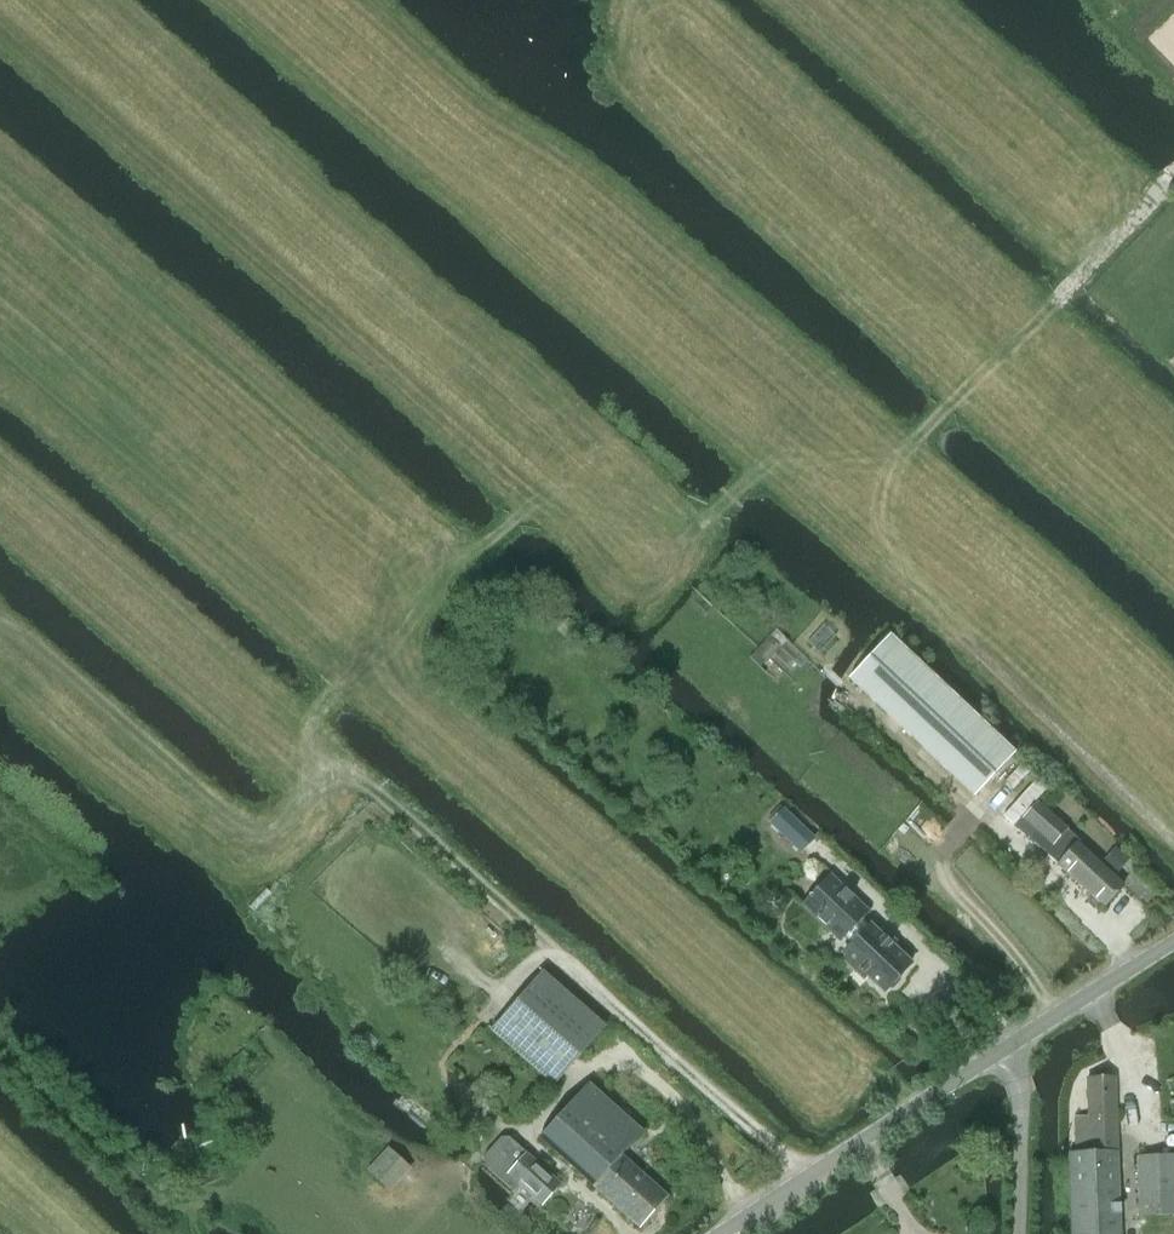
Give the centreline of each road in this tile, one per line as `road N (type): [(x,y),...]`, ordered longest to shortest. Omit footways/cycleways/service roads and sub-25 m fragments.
road 1 (tertiary): [(730,1233),(1173,947)]
road 2 (track): [(205,1233),(0,1051)]
road 3 (track): [(1014,1233),(1020,1047)]

